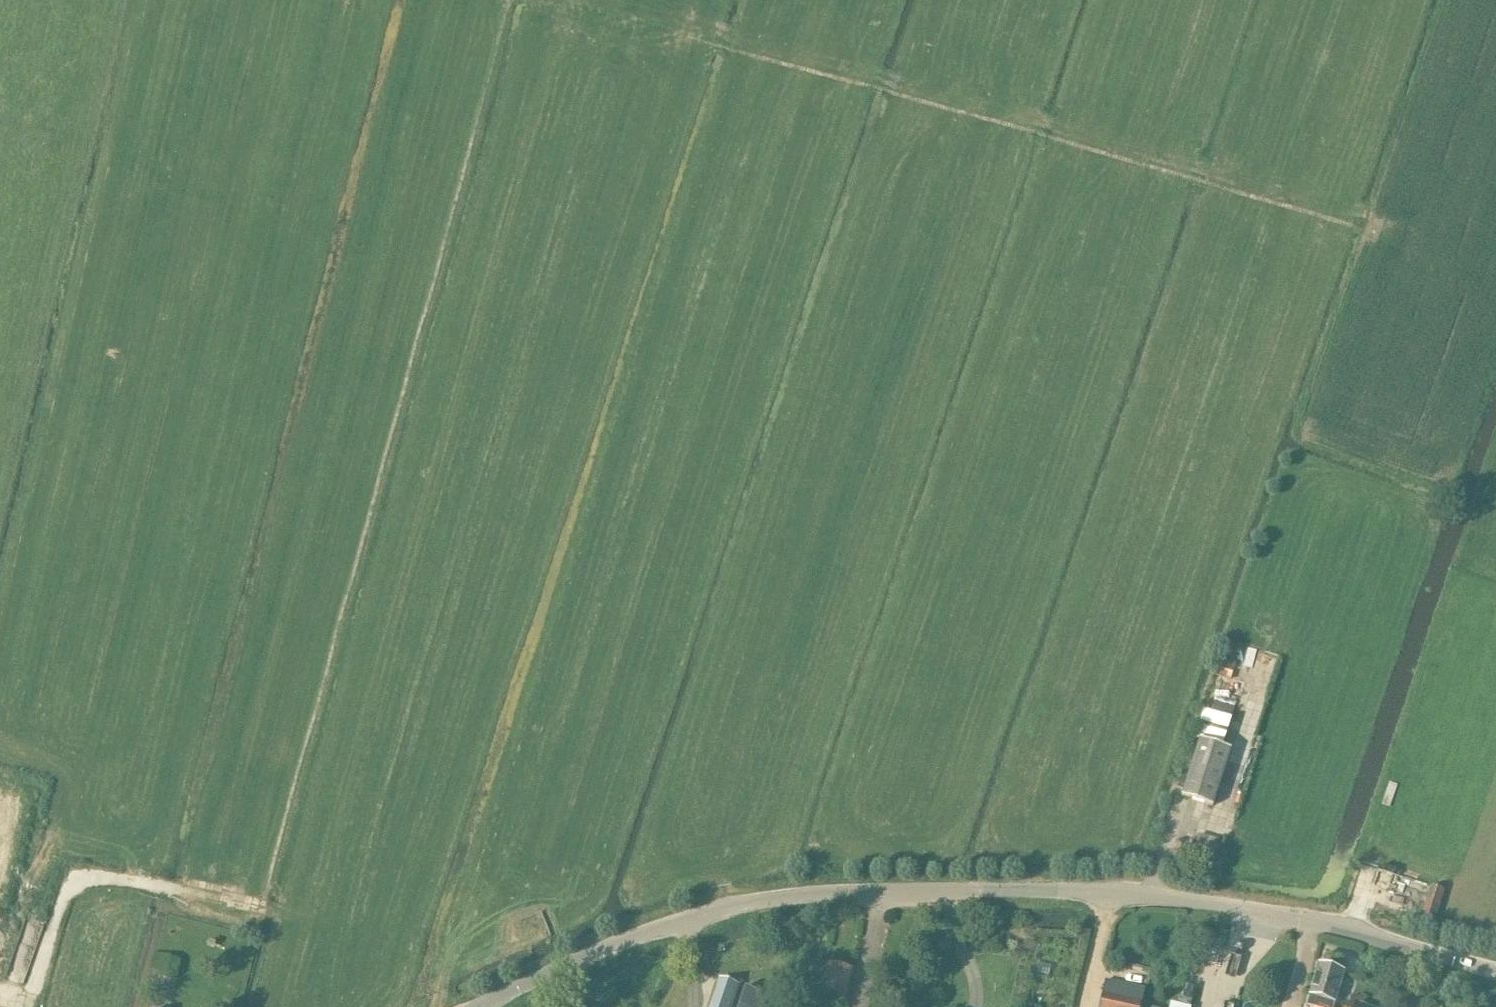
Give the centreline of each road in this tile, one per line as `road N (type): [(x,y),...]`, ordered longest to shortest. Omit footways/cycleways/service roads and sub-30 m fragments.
road 1 (tertiary): [(477,1006),(649,934),(787,897),(1104,892),(1322,924),(1495,973)]
road 2 (track): [(1380,233),(882,79),(564,0)]
road 3 (track): [(982,115),(789,782),(721,867),(723,911)]
road 4 (track): [(1462,611),(1348,931)]
road 5 (track): [(483,878),(432,1006)]

